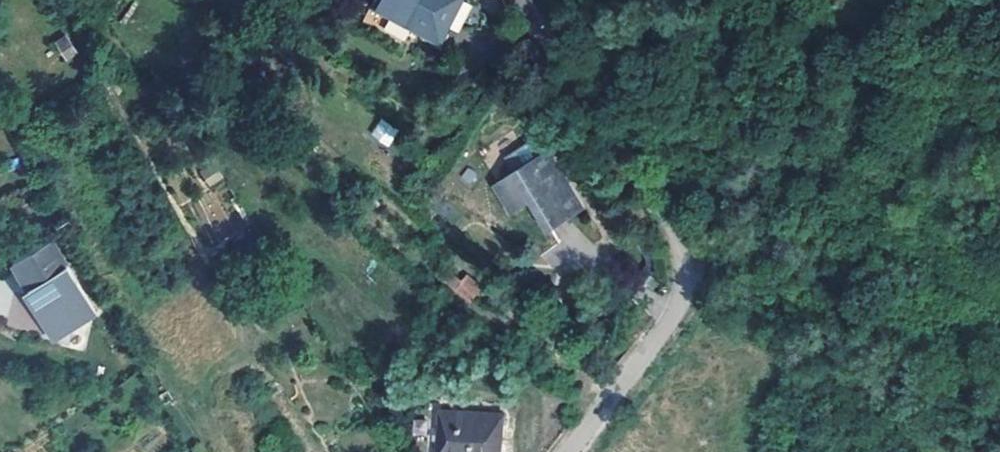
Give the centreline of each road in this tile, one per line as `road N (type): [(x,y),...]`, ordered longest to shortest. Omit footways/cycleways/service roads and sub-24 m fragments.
road 1 (residential): [(568,451),(675,315),(683,261),(660,206),(521,0)]

